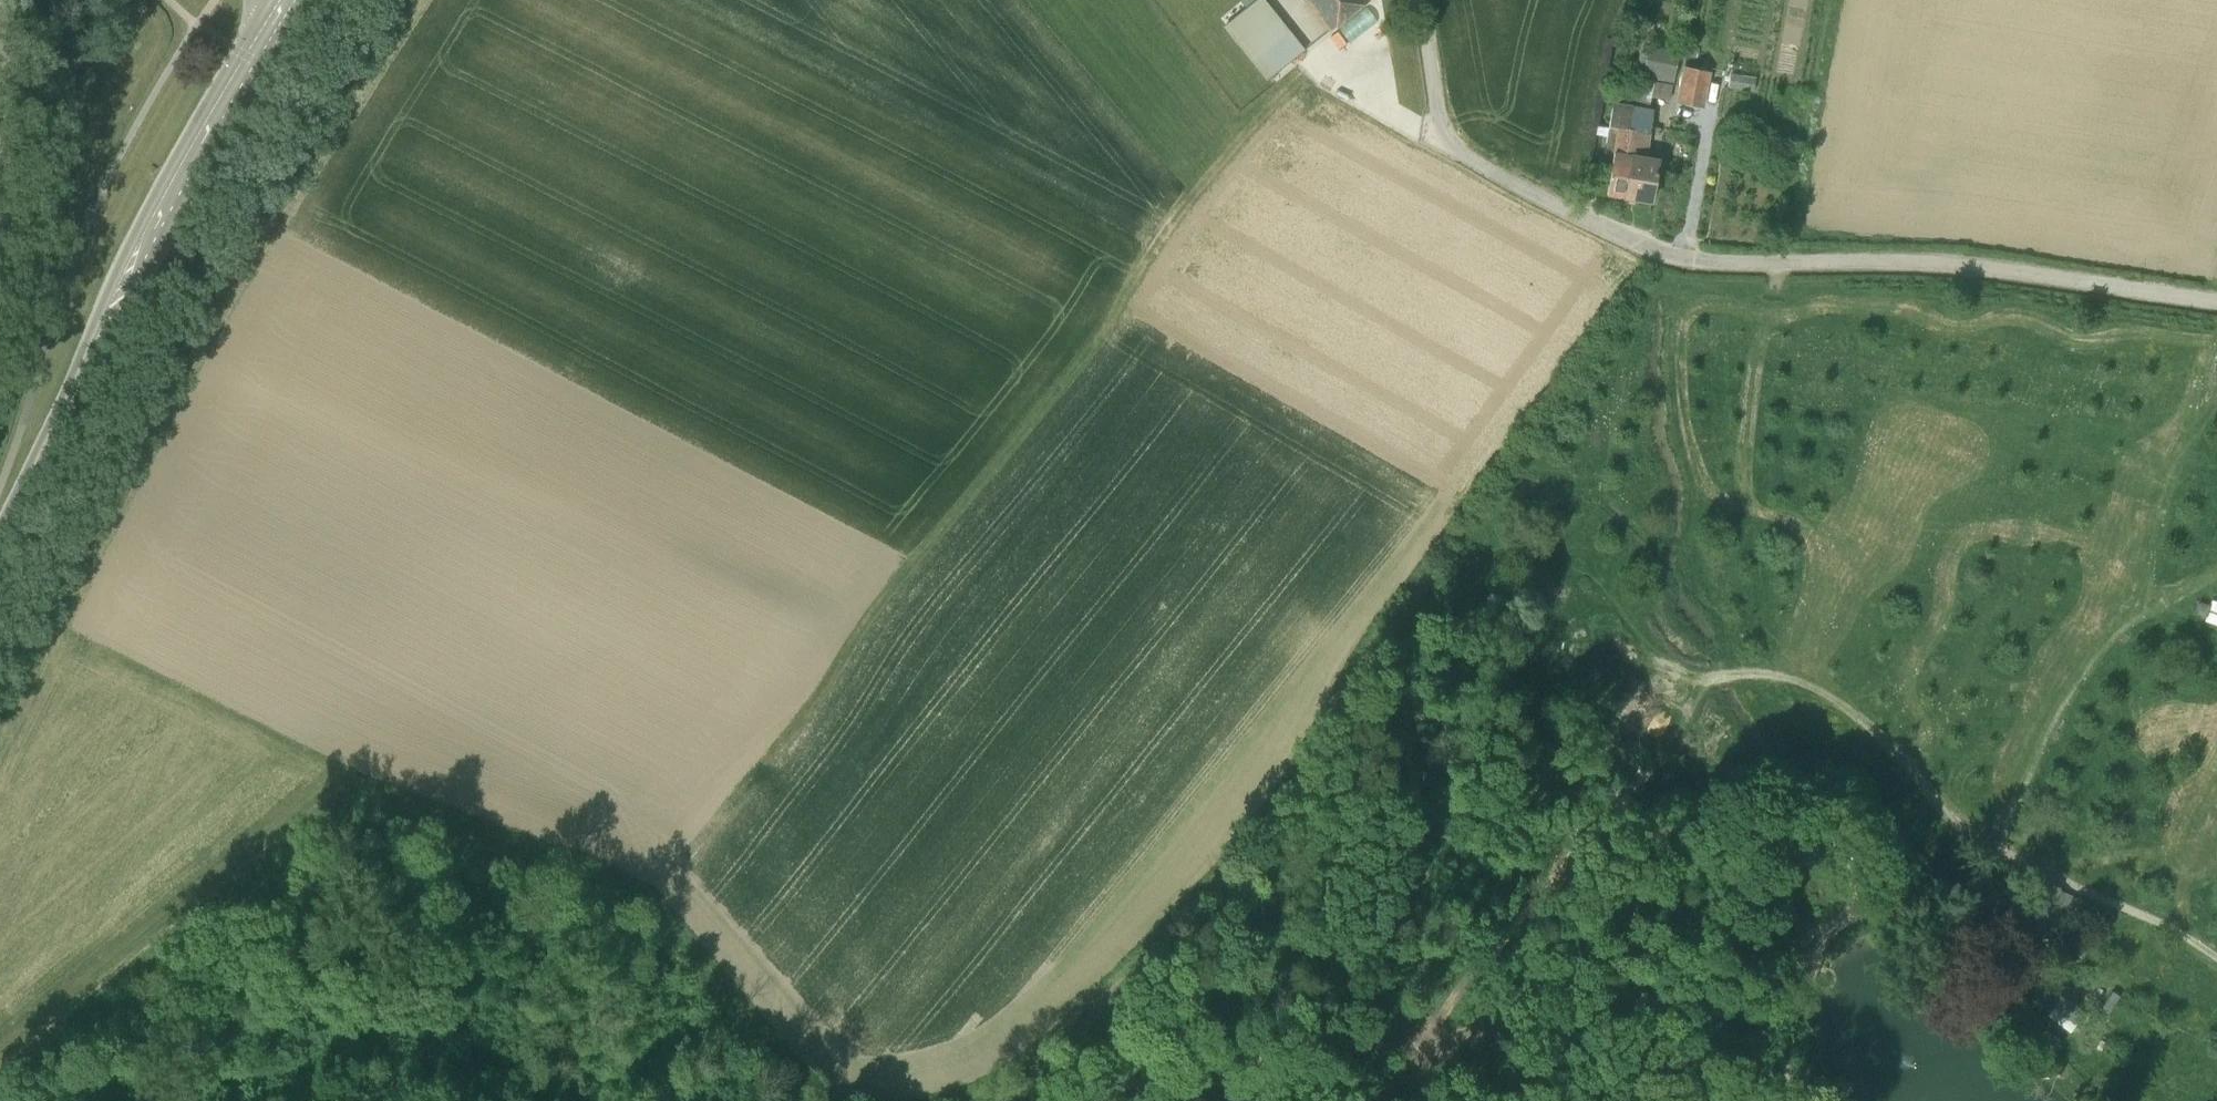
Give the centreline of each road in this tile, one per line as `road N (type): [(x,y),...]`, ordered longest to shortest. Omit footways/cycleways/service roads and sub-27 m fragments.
road 1 (track): [(1452,145),(1361,97),(1316,57),(1175,215),(1081,358),(869,614),(758,768)]
road 2 (unclassified): [(2216,301),(2005,268),(1719,262),(1644,249),(1452,145),(1419,0)]
road 3 (tertiary): [(0,552),(134,274),(294,0)]

